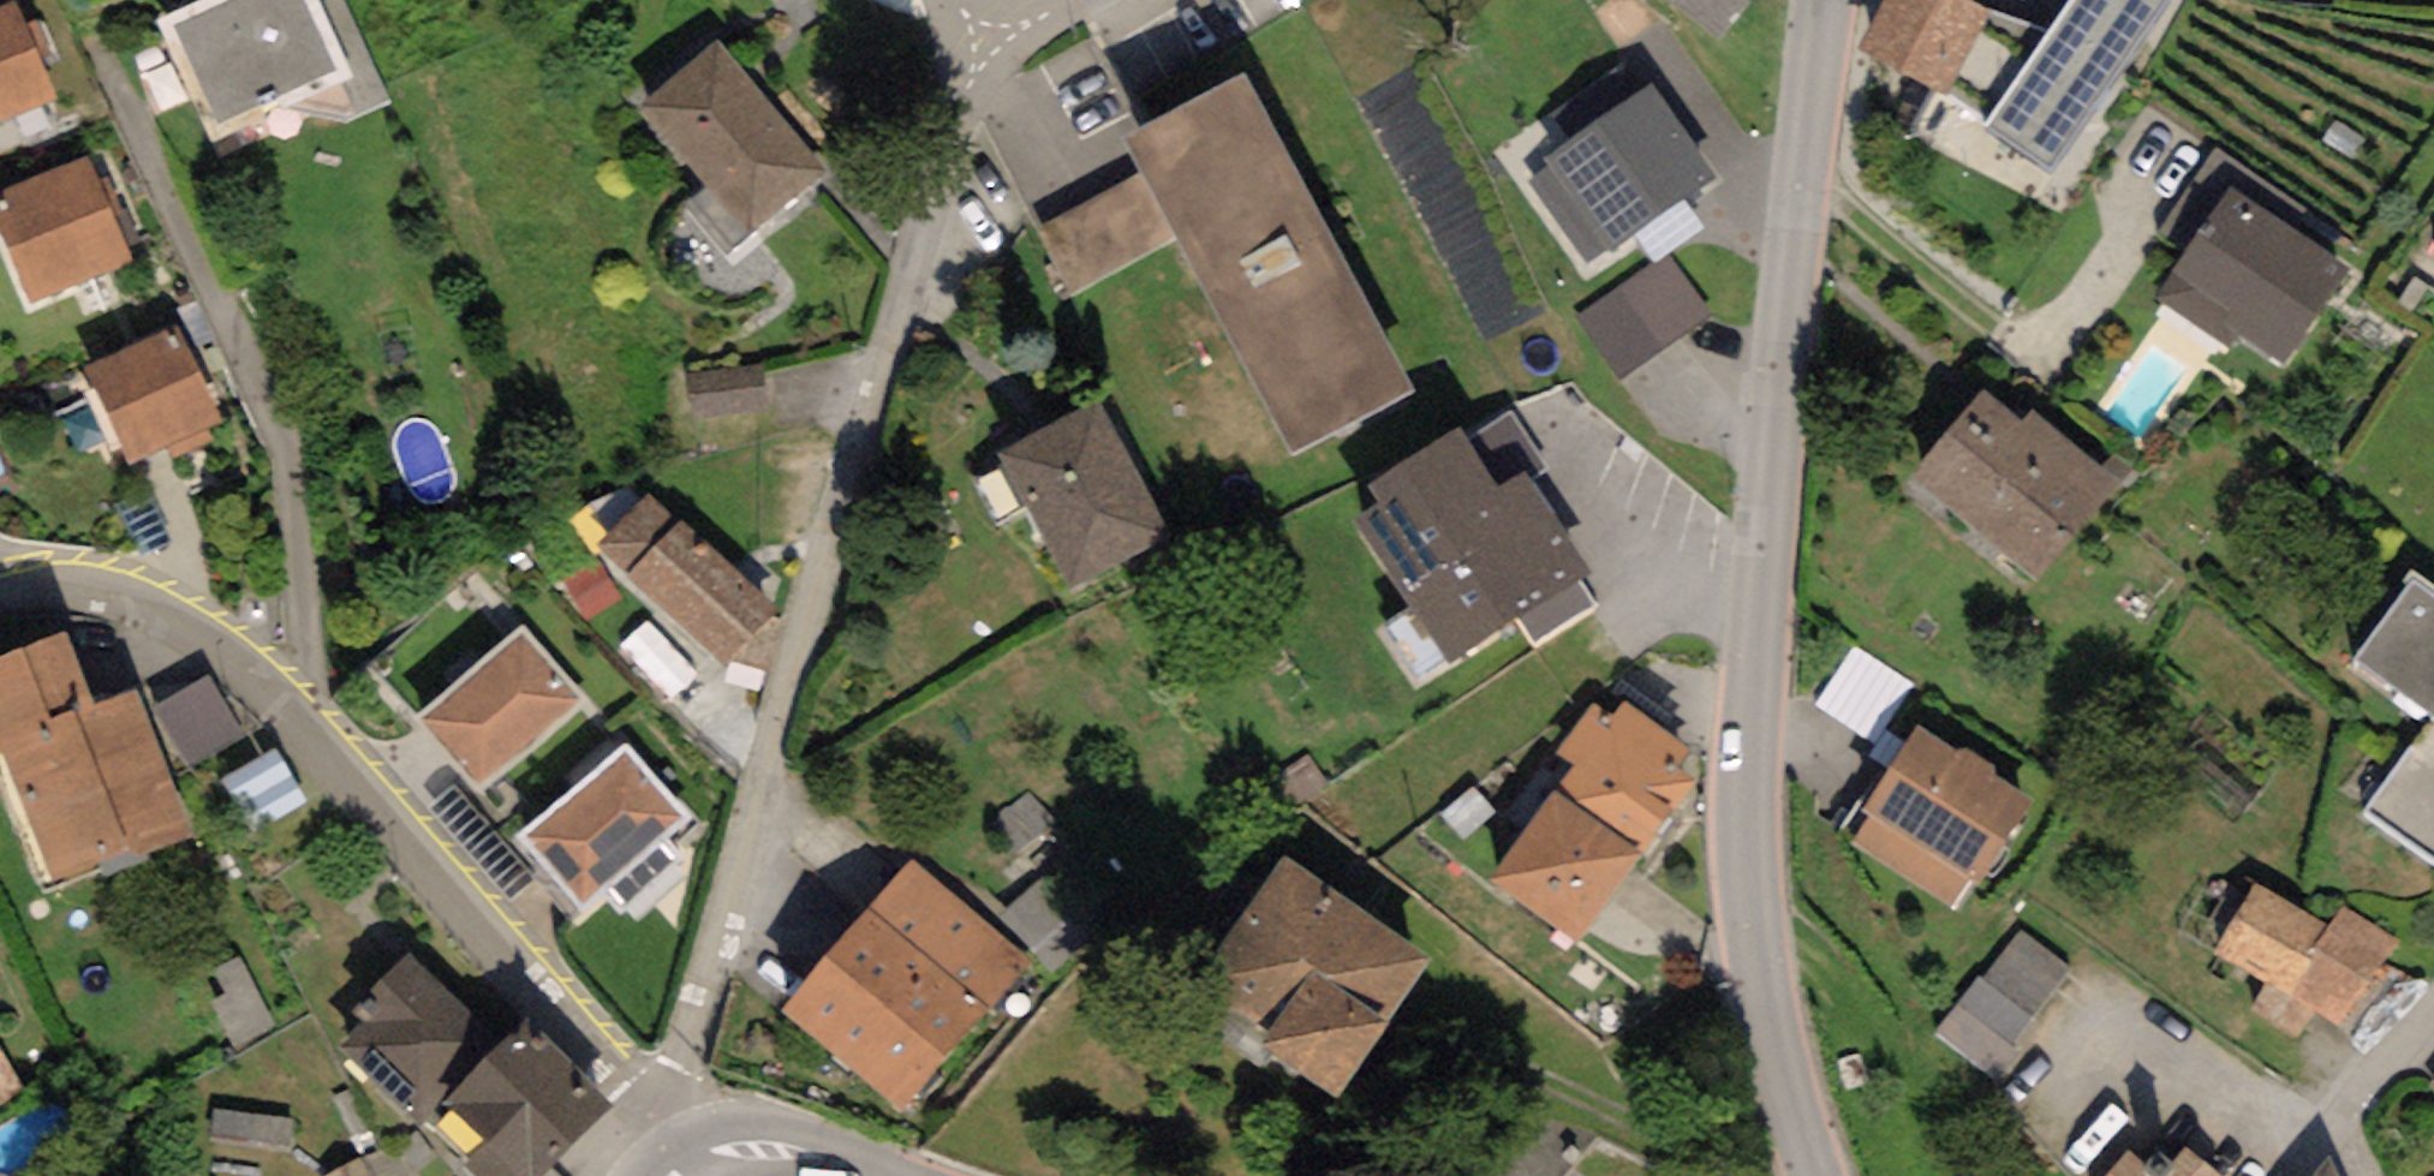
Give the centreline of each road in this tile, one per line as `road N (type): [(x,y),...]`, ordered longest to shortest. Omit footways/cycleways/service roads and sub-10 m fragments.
road 1 (tertiary): [(1796,1175),(1728,994),(1748,566),(1745,415),(1773,0)]
road 2 (residential): [(961,62),(850,289),(645,1156)]
road 3 (residential): [(645,1156),(420,900),(244,722),(86,603),(0,563)]
road 4 (residential): [(2294,1175),(2433,1003)]
road 5 (tertiary): [(645,1156),(694,1131),(804,1175)]

